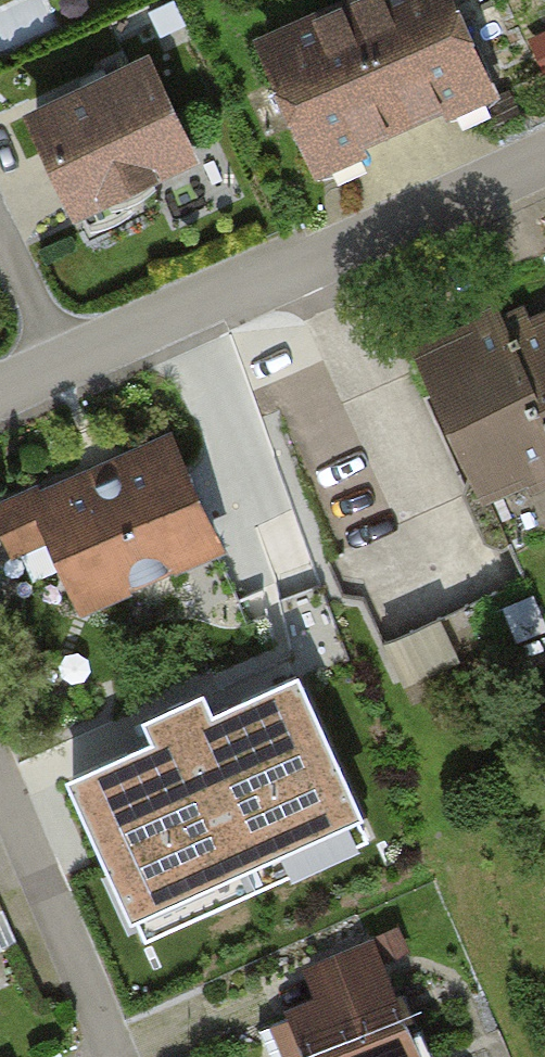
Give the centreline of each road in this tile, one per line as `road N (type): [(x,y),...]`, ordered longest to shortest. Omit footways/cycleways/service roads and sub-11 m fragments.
road 1 (residential): [(0,401),(544,159)]
road 2 (residential): [(0,785),(111,1056)]

